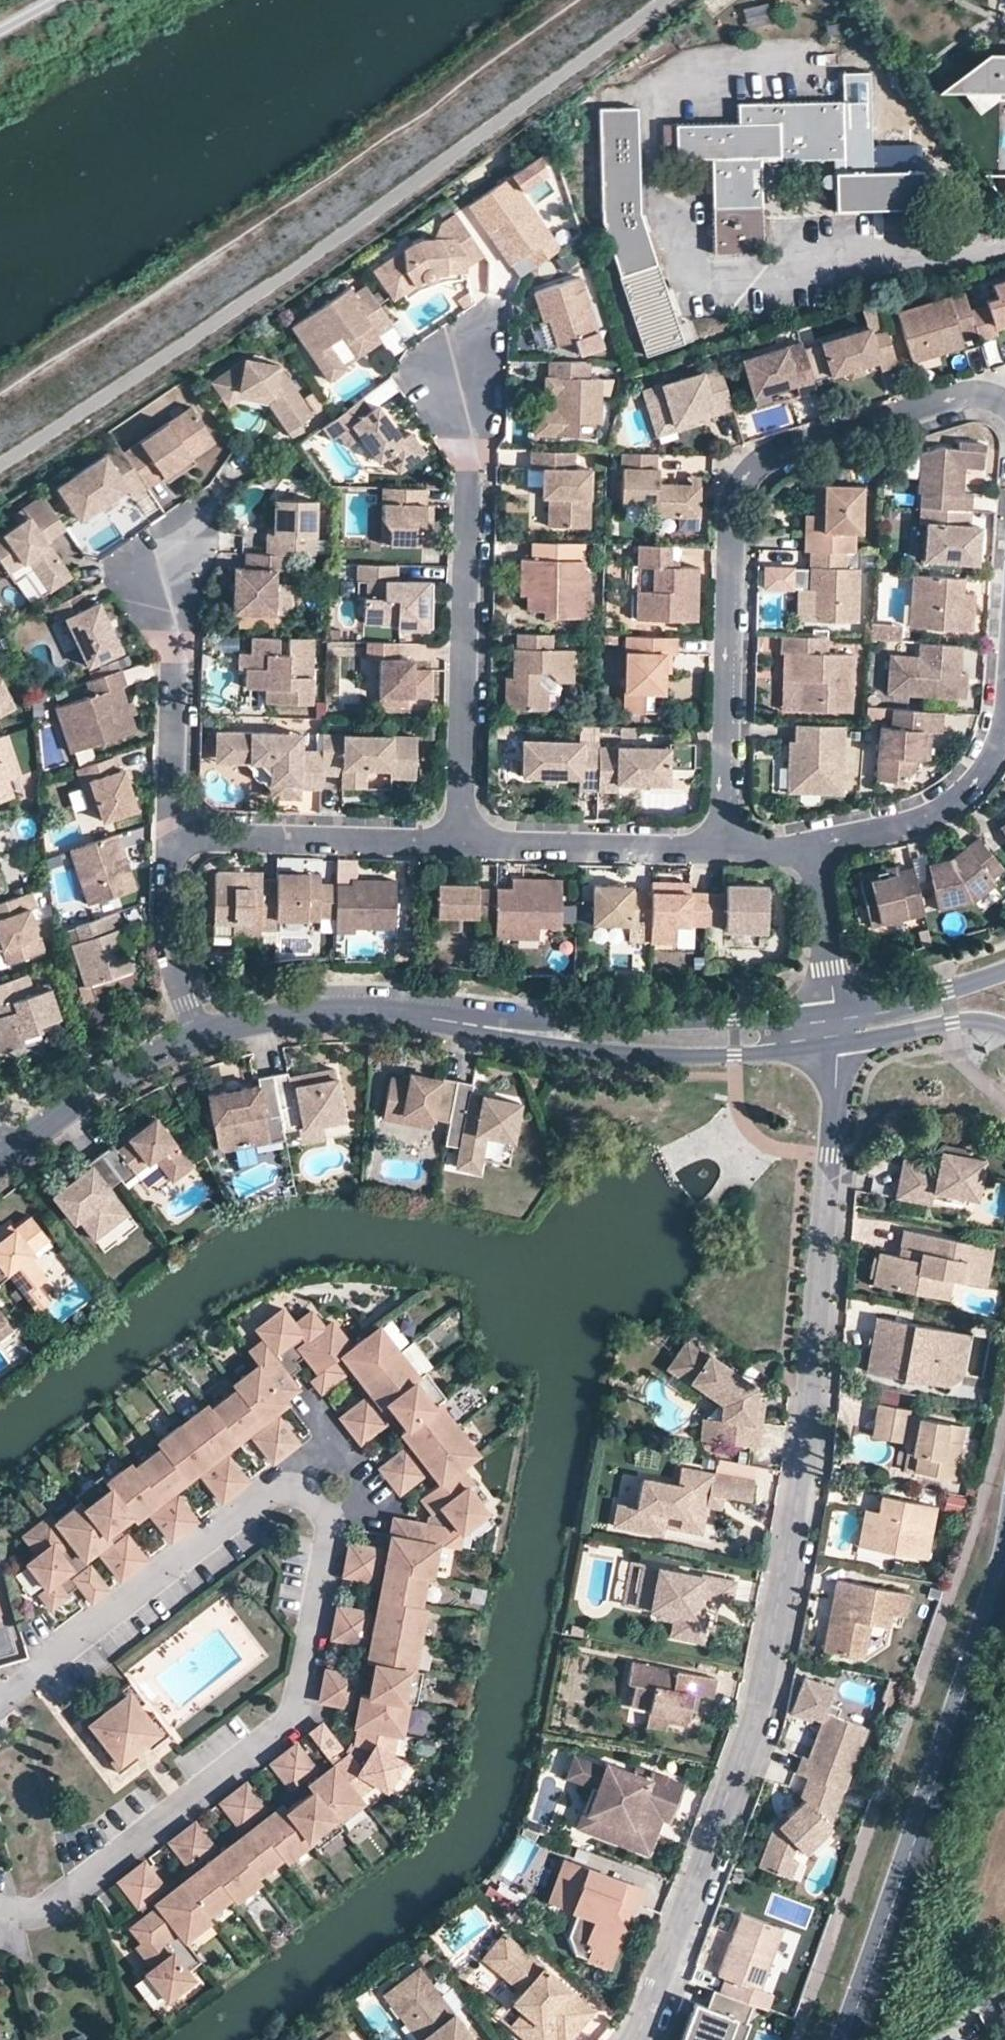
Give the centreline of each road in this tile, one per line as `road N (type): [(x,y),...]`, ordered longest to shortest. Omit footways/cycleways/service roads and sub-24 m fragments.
road 1 (residential): [(0,1694),(329,1447),(340,1493),(291,1720),(35,1918),(0,1909)]
road 2 (residential): [(634,2039),(750,1740),(799,1494),(839,1031)]
road 3 (residential): [(1004,404),(970,394),(763,460),(744,481),(732,507),(723,851)]
road 4 (residential): [(202,1036),(282,1014),(346,1011),(565,1036),(839,1031)]
road 5 (tertiary): [(844,2039),(984,1646),(1004,1562)]
road 6 (residential): [(470,378),(461,845)]
road 7 (residential): [(172,838),(461,845)]
road 8 (residential): [(176,554),(172,838)]
road 9 (residential): [(461,845),(723,851)]
road 10 (residential): [(813,848),(937,816),(974,787),(998,749),(1004,719)]
road 11 (residential): [(10,1150),(127,1068),(202,1036)]
road 12 (residential): [(172,838),(165,937),(202,1036)]
road 13 (residential): [(839,1031),(813,848)]
road 14 (residential): [(1004,970),(839,1031)]
road 15 (residential): [(839,1031),(1004,1026)]

